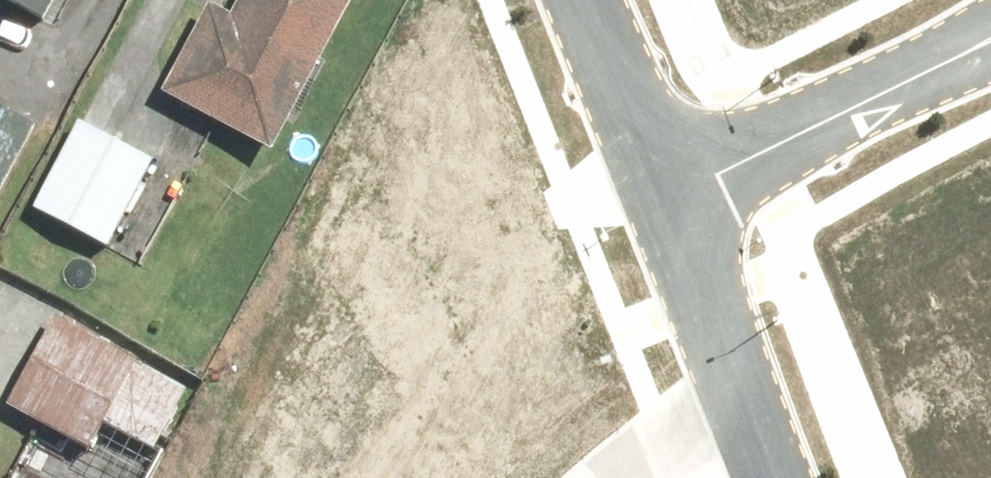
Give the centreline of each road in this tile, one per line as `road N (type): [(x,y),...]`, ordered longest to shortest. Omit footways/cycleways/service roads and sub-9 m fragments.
road 1 (residential): [(990,40),(666,198)]
road 2 (residential): [(749,407),(666,198)]
road 3 (residential): [(666,198),(585,0)]
road 4 (residential): [(608,477),(749,407)]

